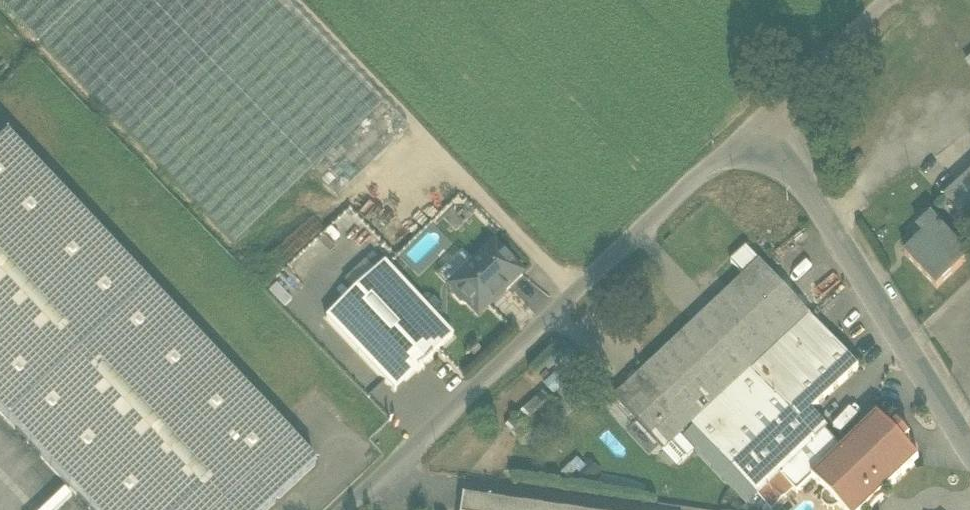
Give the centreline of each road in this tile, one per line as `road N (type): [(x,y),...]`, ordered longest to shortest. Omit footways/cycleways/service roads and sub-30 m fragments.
road 1 (unclassified): [(353,509),(769,122)]
road 2 (unclassified): [(969,446),(769,122)]
road 3 (unclassified): [(769,122),(890,0)]

